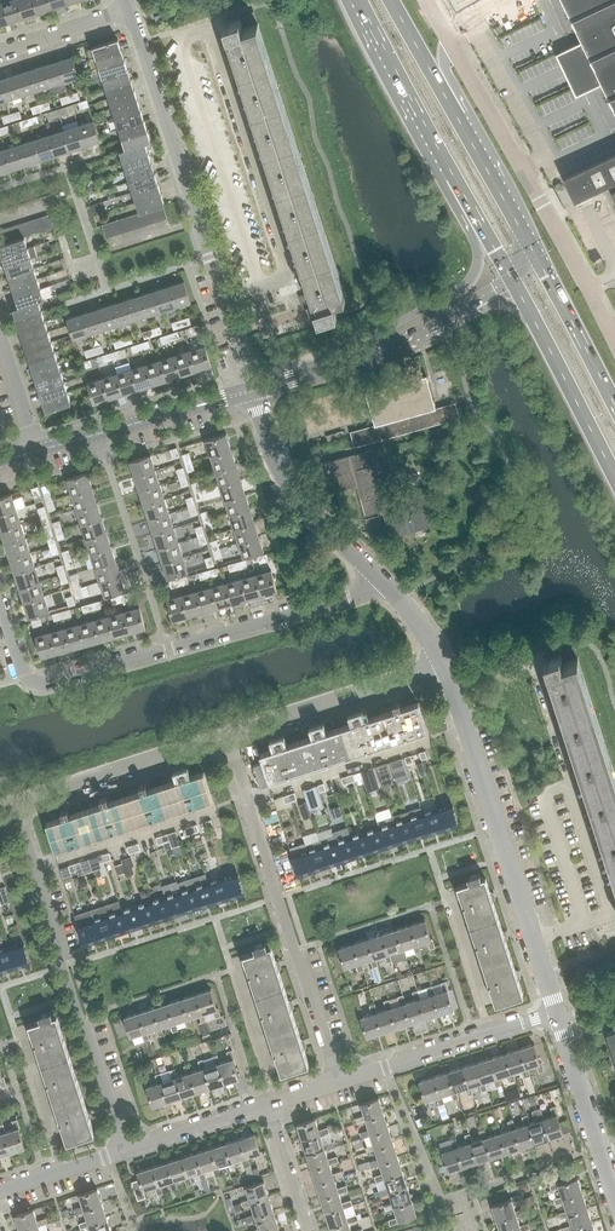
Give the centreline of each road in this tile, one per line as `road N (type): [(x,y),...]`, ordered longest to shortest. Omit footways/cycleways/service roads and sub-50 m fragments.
road 1 (residential): [(378,576),(351,598),(45,685),(20,669),(0,604)]
road 2 (residential): [(252,384),(130,6)]
road 3 (tertiary): [(555,1014),(443,665)]
road 4 (residential): [(120,1153),(12,803)]
road 5 (residential): [(336,1081),(226,733)]
road 6 (unclassified): [(614,344),(452,48)]
road 7 (tertiary): [(484,231),(477,268),(461,288),(343,352),(252,384)]
road 8 (trunk): [(359,0),(484,231)]
road 9 (residential): [(336,1081),(555,1014)]
road 10 (residential): [(226,733),(443,665)]
road 11 (residential): [(12,803),(226,733)]
road 12 (tertiary): [(378,576),(290,488),(255,395)]
road 13 (tertiary): [(255,395),(393,348),(461,311)]
road 14 (tertiary): [(614,1199),(555,1014)]
road 15 (trunk): [(530,314),(614,480)]
road 16 (trunk): [(614,407),(529,244)]
road 17 (tertiary): [(34,450),(191,407)]
road 18 (residential): [(120,1153),(269,1104)]
road 19 (trunk): [(466,135),(390,0)]
road 20 (residential): [(0,50),(130,6)]
road 21 (residential): [(269,1104),(311,1230)]
road 22 (residential): [(0,1192),(120,1153)]
road 23 (trunk): [(529,244),(466,135)]

